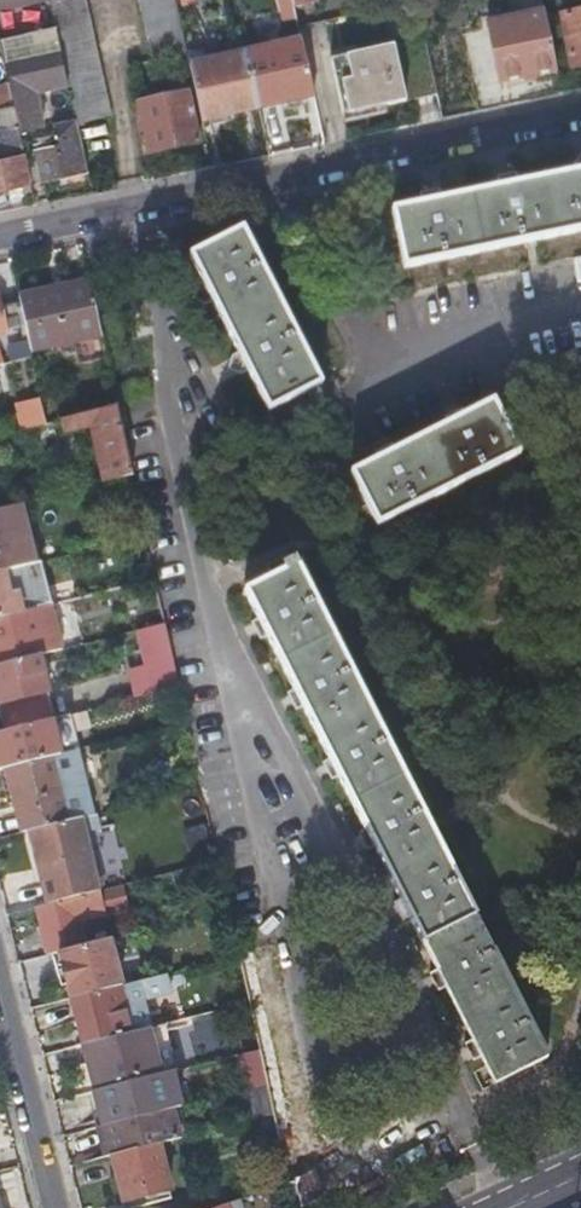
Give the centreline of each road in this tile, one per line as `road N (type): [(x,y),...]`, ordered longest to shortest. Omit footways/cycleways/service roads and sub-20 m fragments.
road 1 (residential): [(580,113),(0,235)]
road 2 (residential): [(0,985),(58,1207)]

